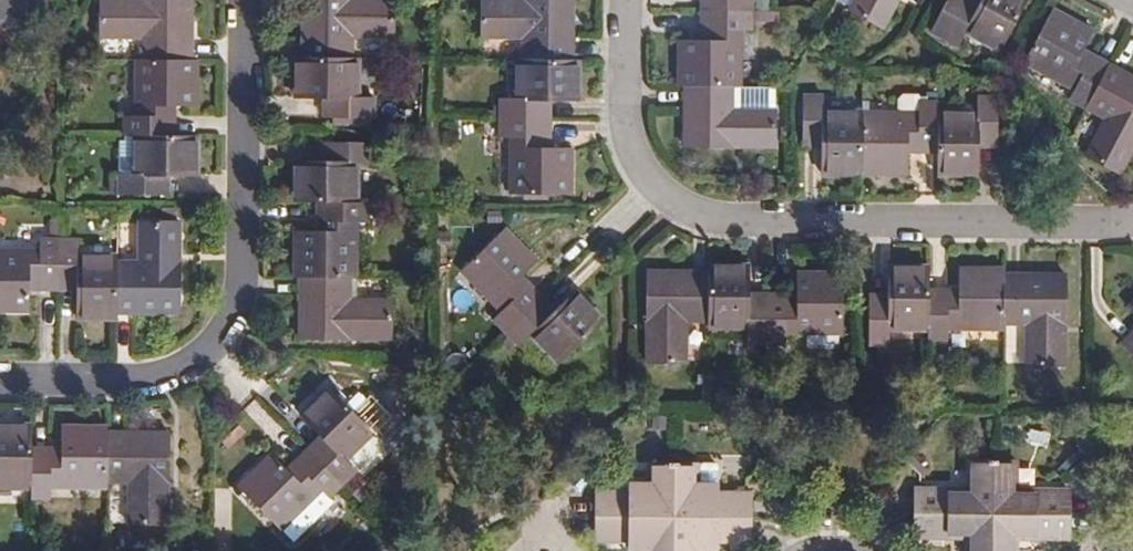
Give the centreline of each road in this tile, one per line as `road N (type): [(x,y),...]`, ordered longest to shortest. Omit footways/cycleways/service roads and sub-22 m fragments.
road 1 (residential): [(0,375),(150,375),(180,367),(226,325),(246,264),(245,0)]
road 2 (residential): [(1132,215),(753,217),(686,203)]
road 3 (residential): [(686,203),(657,185),(634,145),(627,0)]

